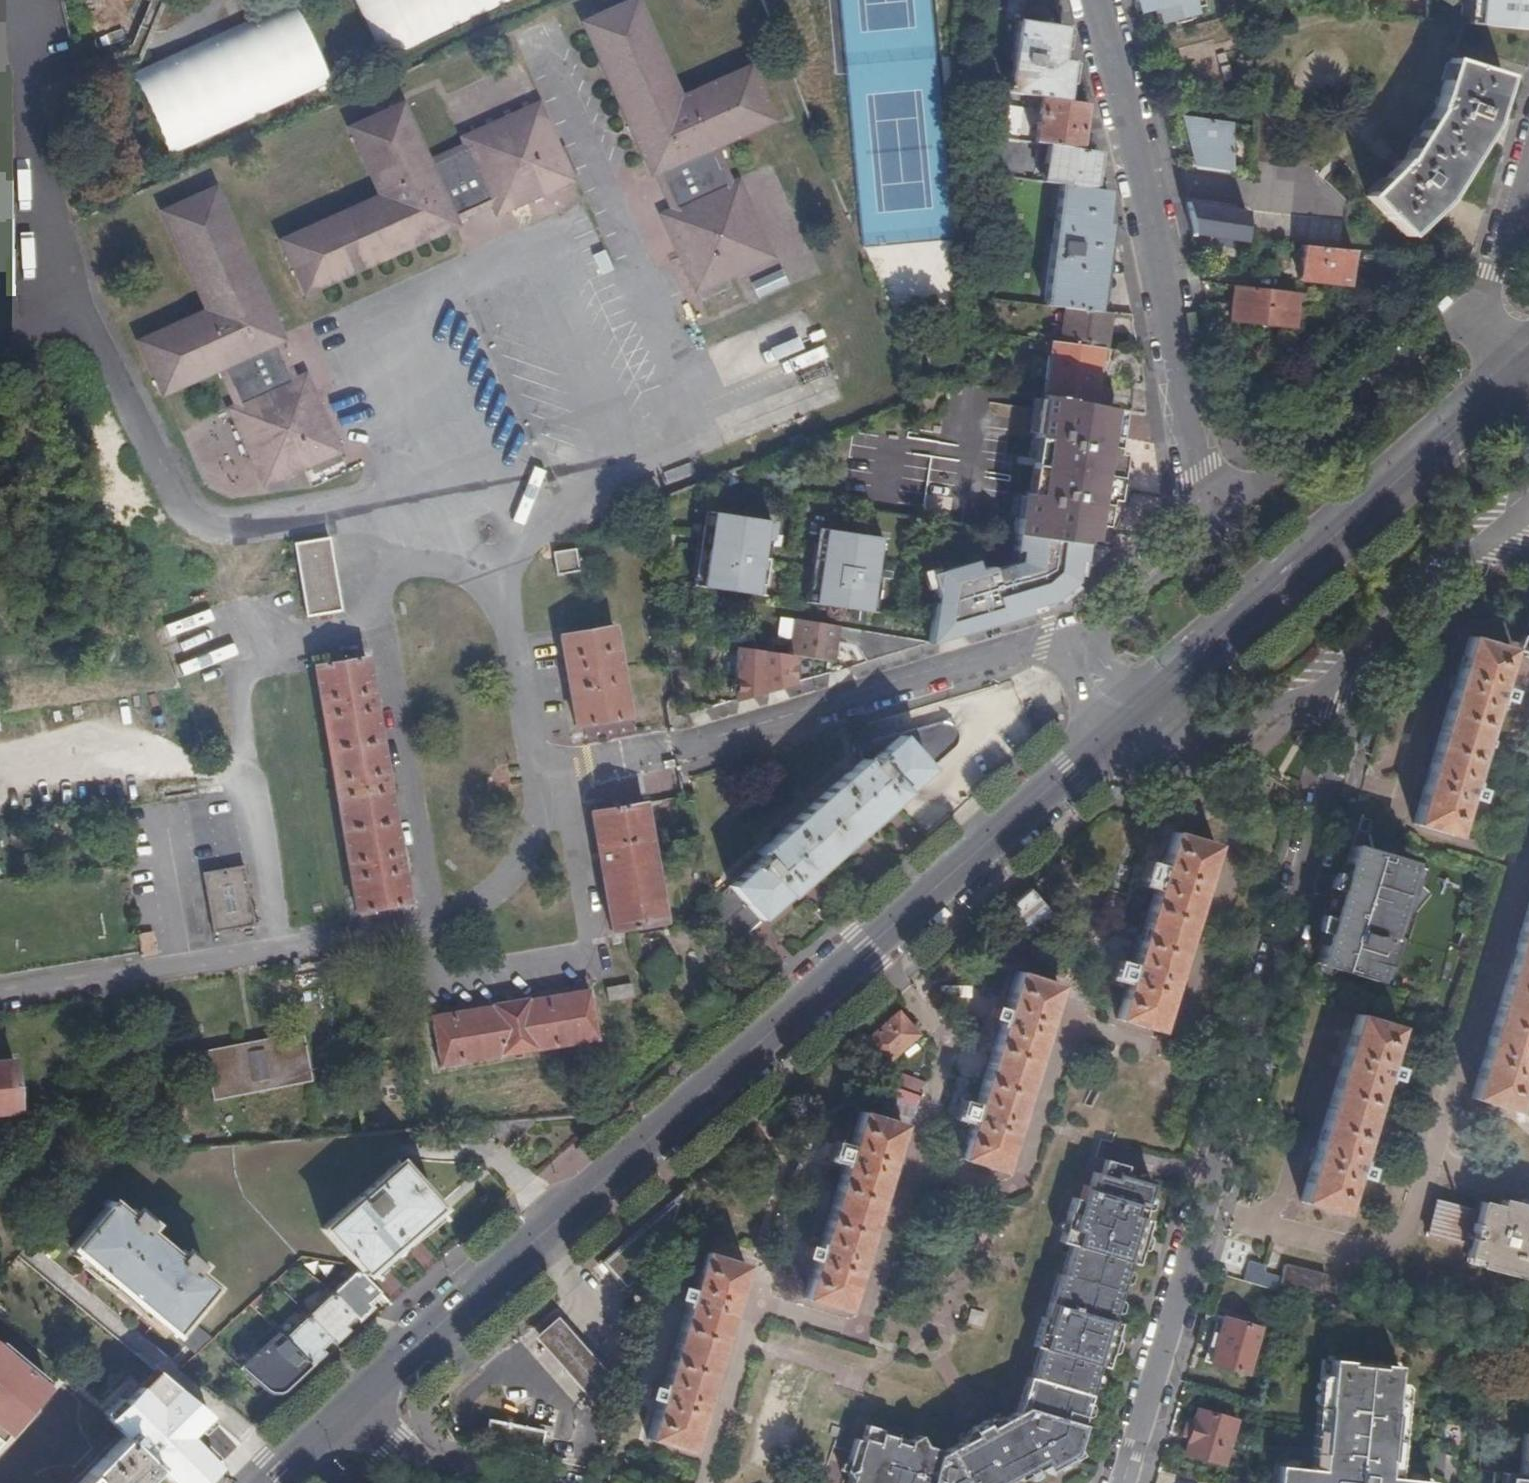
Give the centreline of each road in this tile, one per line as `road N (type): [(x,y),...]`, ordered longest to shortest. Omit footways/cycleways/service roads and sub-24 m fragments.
road 1 (primary): [(348,1402),(1125,720)]
road 2 (unclassified): [(1353,668),(1347,729),(1126,1482)]
road 3 (unclassified): [(1091,0),(1133,128),(1207,530)]
road 4 (primary): [(1125,720),(1523,367)]
road 5 (residential): [(1083,635),(673,748)]
road 6 (unclassified): [(1478,318),(1458,316),(1207,530)]
road 7 (residential): [(275,1470),(35,1256)]
road 8 (unclassified): [(1125,720),(1162,759),(1217,754),(1279,705),(1316,693),(1353,668)]
road 9 (unclassified): [(1353,668),(1389,622),(1487,539)]
road 10 (residential): [(1528,150),(1478,318)]
road 11 (residential): [(485,1482),(423,1471),(348,1402)]
road 12 (unclassified): [(1207,530),(1083,635)]
road 13 (track): [(0,779),(148,758)]

